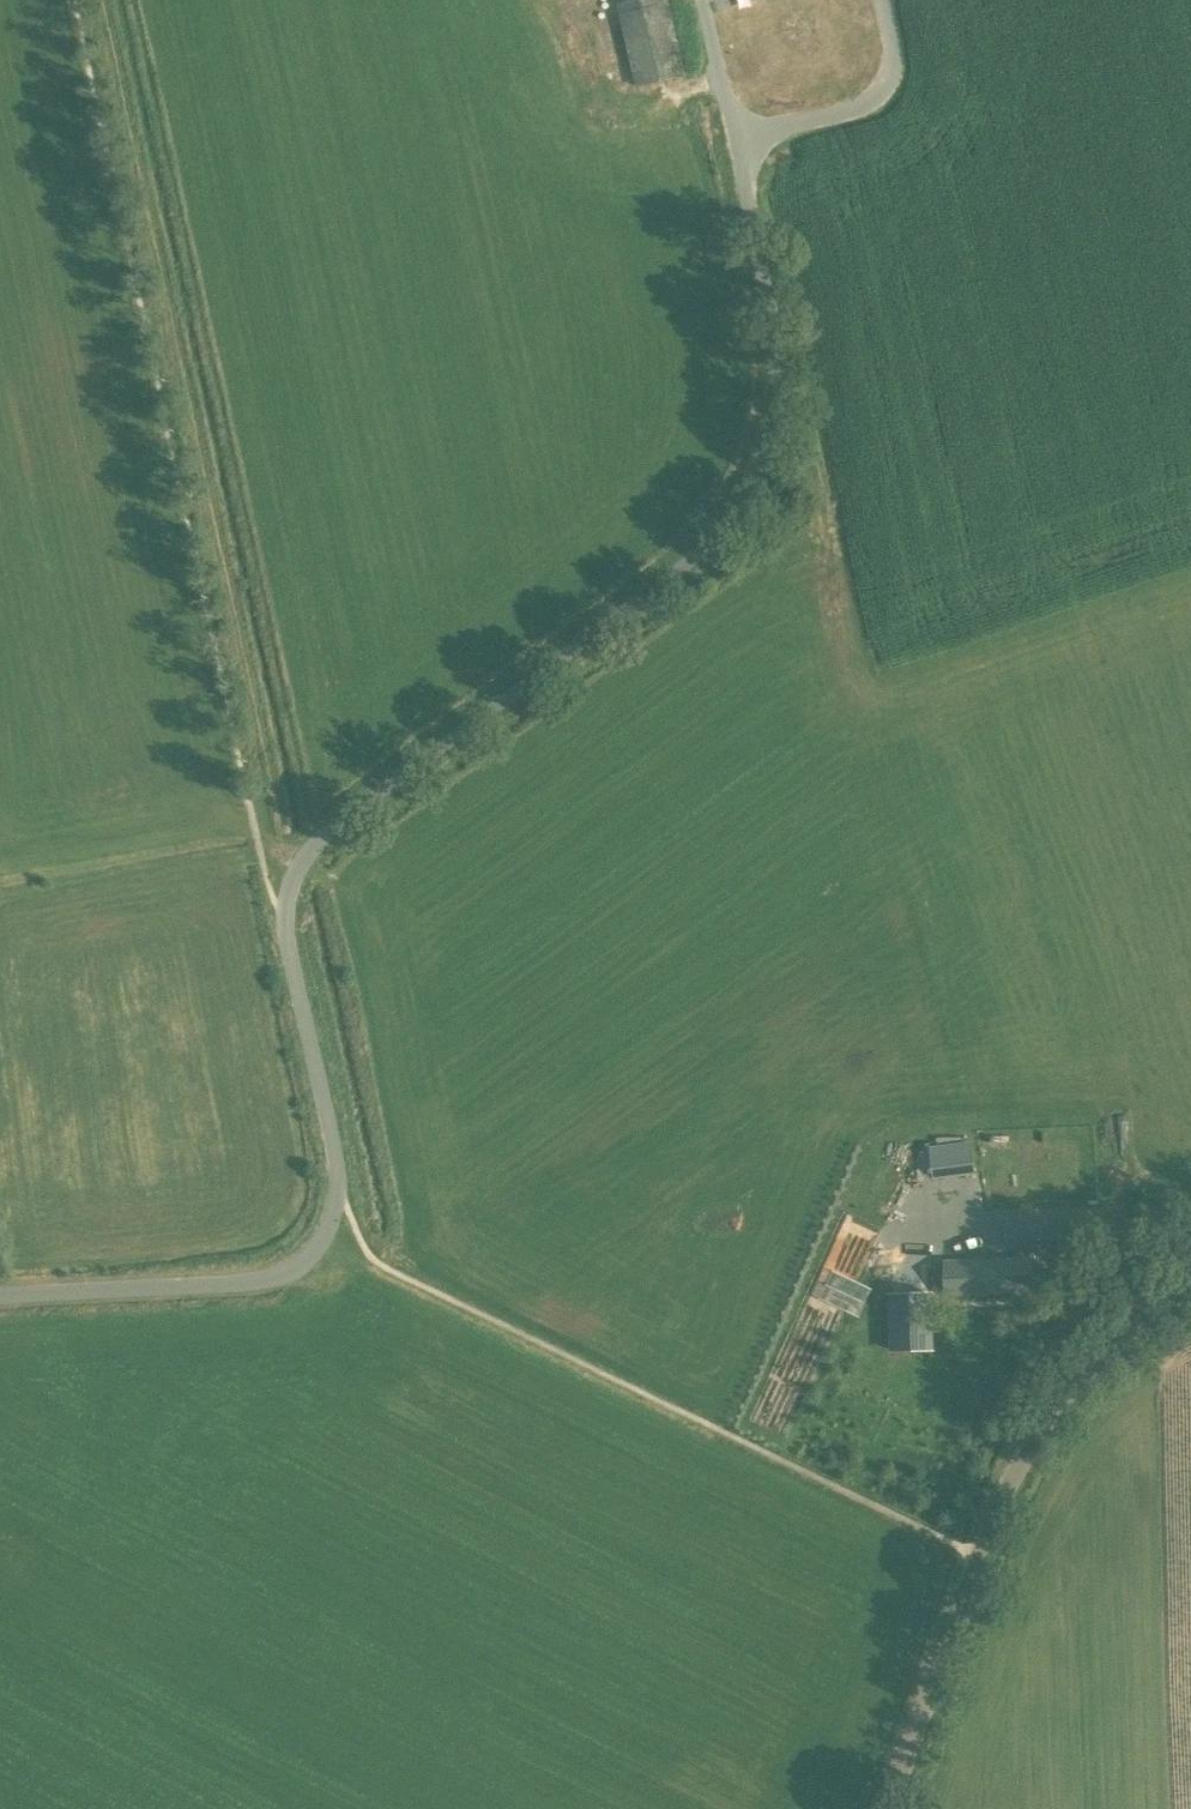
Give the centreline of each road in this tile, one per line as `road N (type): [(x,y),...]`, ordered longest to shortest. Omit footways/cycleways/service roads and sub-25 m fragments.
road 1 (unclassified): [(0,1295),(257,1278),(284,1272),(317,1244),(340,1191),(339,1169),(280,911),(300,857),(675,568),(724,514),(766,439),(781,375),(777,305),(720,66)]
road 2 (unclassified): [(889,1808),(1029,1446),(1124,1334),(1190,1287)]

